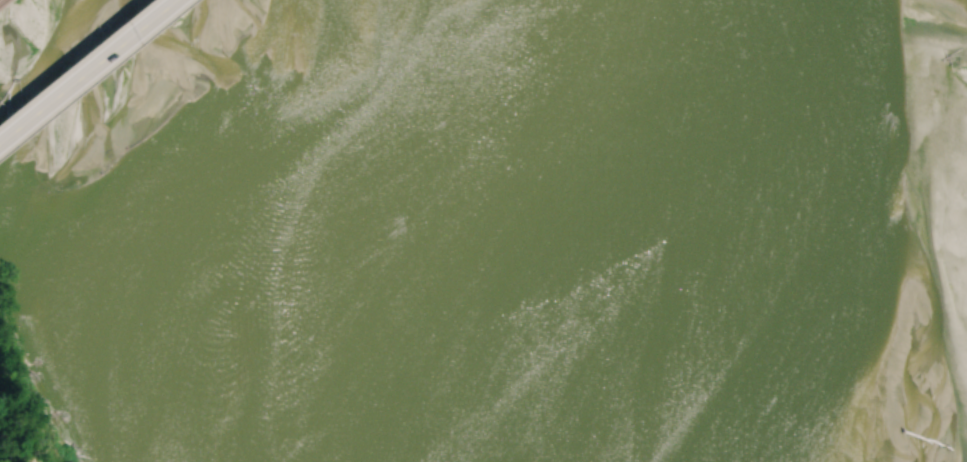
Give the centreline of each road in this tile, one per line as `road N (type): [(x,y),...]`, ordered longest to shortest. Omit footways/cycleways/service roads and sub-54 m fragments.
road 1 (primary): [(0,135),(166,0)]

